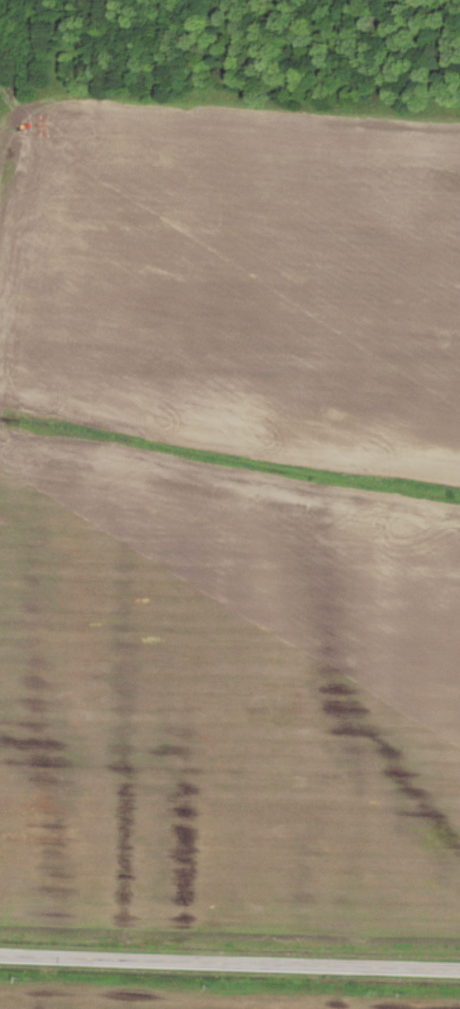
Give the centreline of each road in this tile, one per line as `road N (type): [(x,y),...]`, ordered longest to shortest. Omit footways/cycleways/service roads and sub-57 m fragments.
road 1 (secondary): [(459,971),(0,958)]

